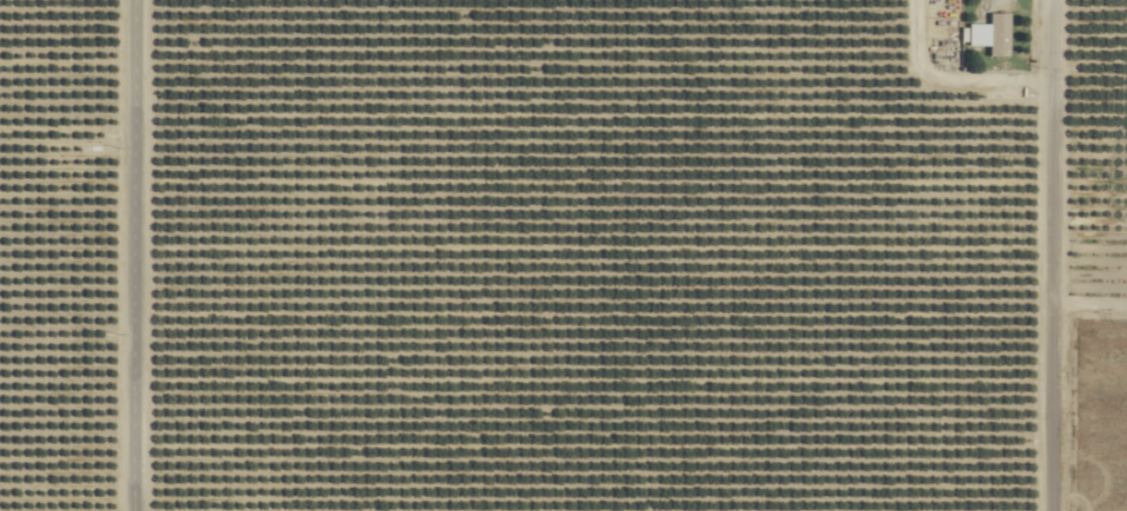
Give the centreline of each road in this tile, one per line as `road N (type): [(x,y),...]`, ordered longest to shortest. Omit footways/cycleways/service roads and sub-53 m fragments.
road 1 (residential): [(1061,510),(1067,0)]
road 2 (residential): [(138,510),(140,0)]

